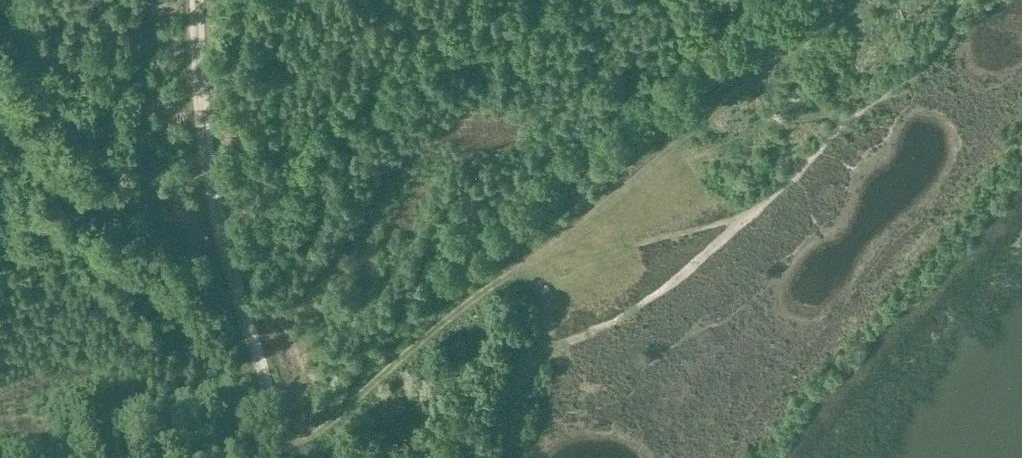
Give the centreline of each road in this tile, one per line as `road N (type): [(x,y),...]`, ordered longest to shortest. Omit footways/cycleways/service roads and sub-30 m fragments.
road 1 (track): [(507,457),(518,383),(534,357),(683,275),(847,119),(921,64),(954,20)]
road 2 (track): [(279,450),(310,435),(491,280),(744,217)]
road 3 (track): [(263,457),(268,410),(215,229),(189,0)]
road 4 (track): [(502,277),(847,0)]

